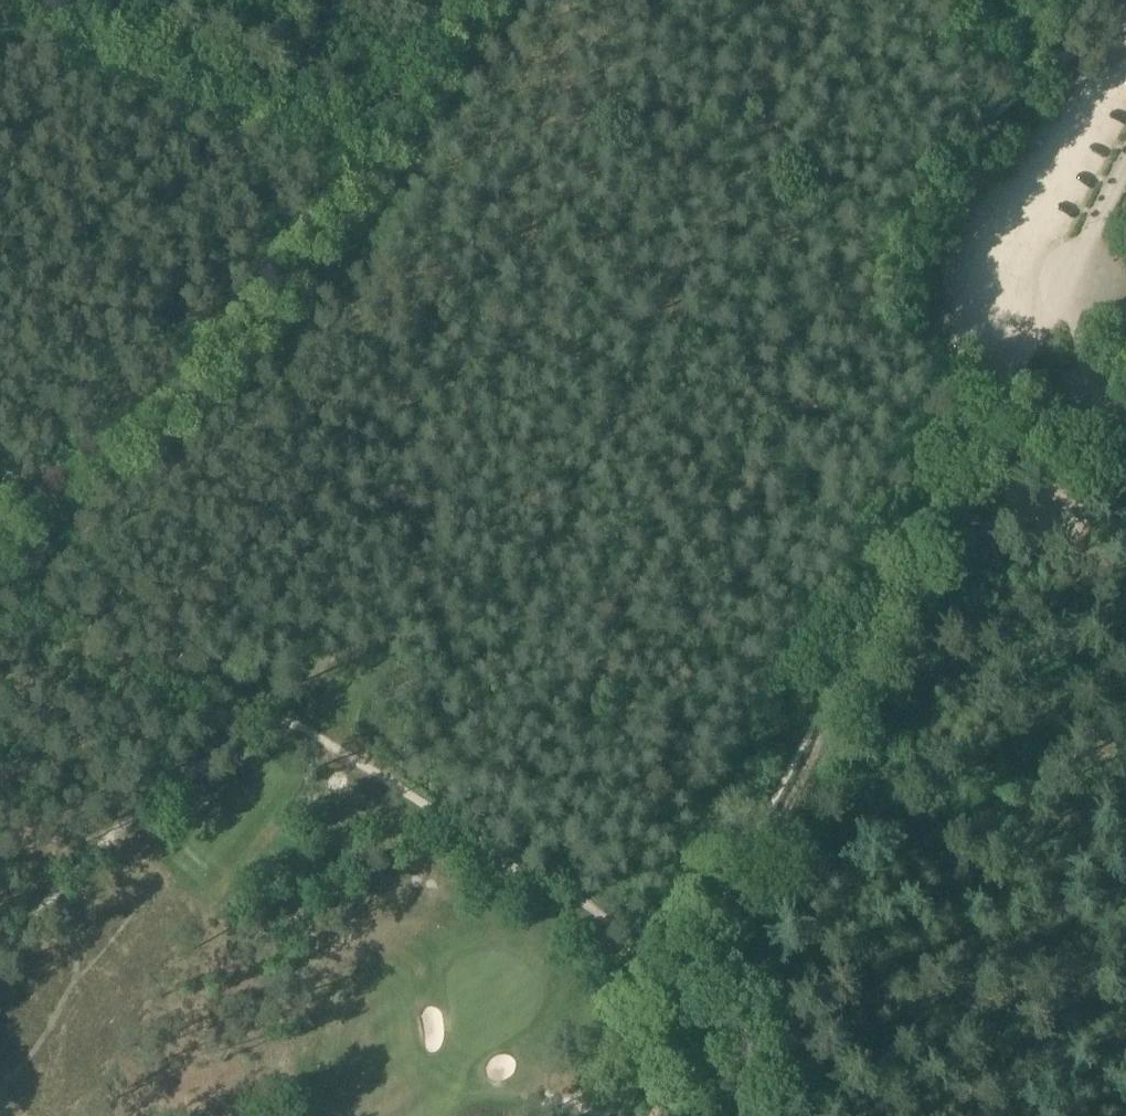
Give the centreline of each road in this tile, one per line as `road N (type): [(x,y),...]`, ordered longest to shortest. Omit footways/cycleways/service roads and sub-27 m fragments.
road 1 (track): [(706,958),(1060,325)]
road 2 (track): [(496,0),(214,395),(100,474),(17,507)]
road 3 (track): [(620,1115),(706,958)]

